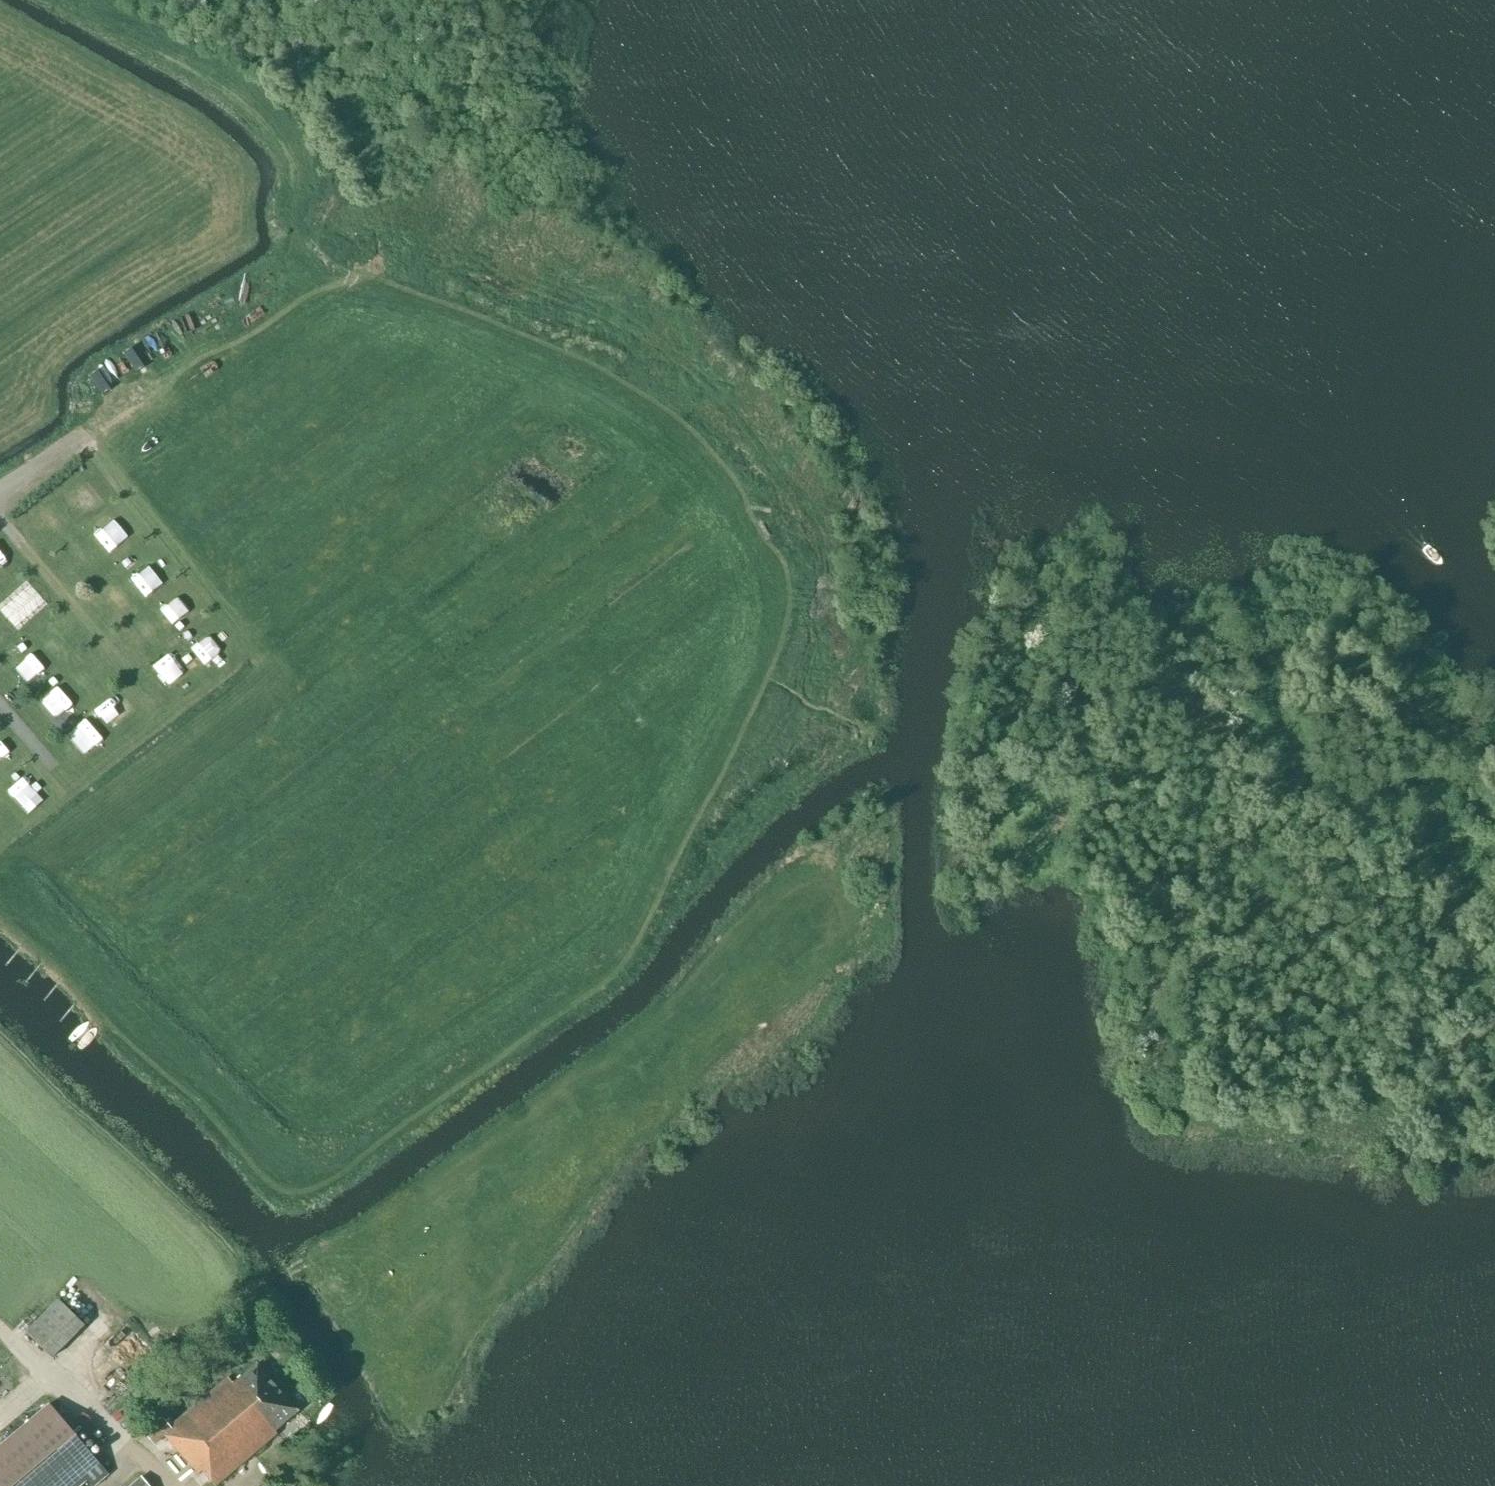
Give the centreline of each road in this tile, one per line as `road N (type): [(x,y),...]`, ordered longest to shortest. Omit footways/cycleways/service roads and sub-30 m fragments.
road 1 (track): [(20,542),(165,719)]

